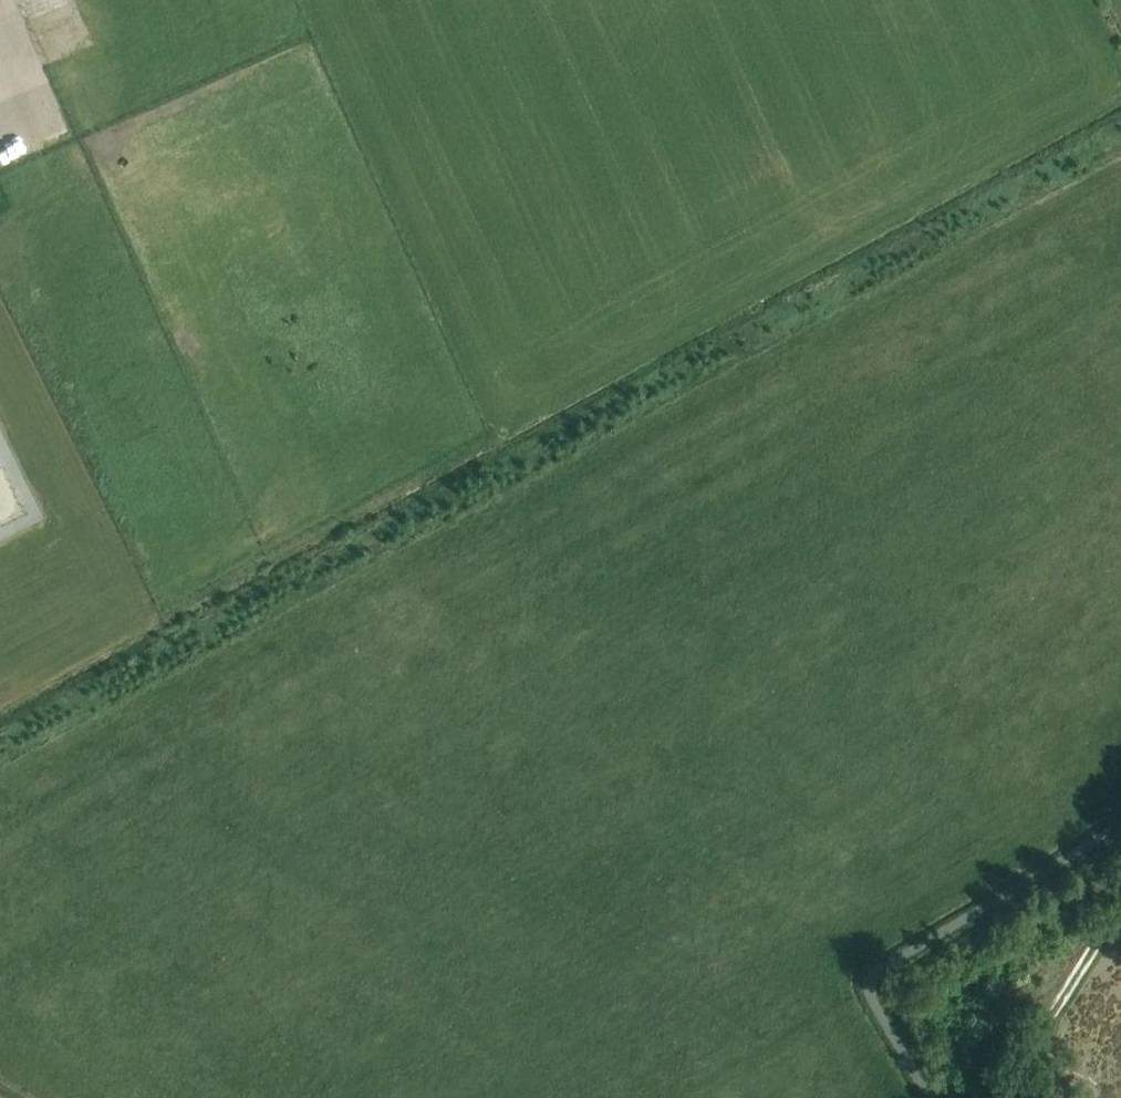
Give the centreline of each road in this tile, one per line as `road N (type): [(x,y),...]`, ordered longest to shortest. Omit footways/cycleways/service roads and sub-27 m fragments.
road 1 (track): [(1000,1097),(1120,905)]

